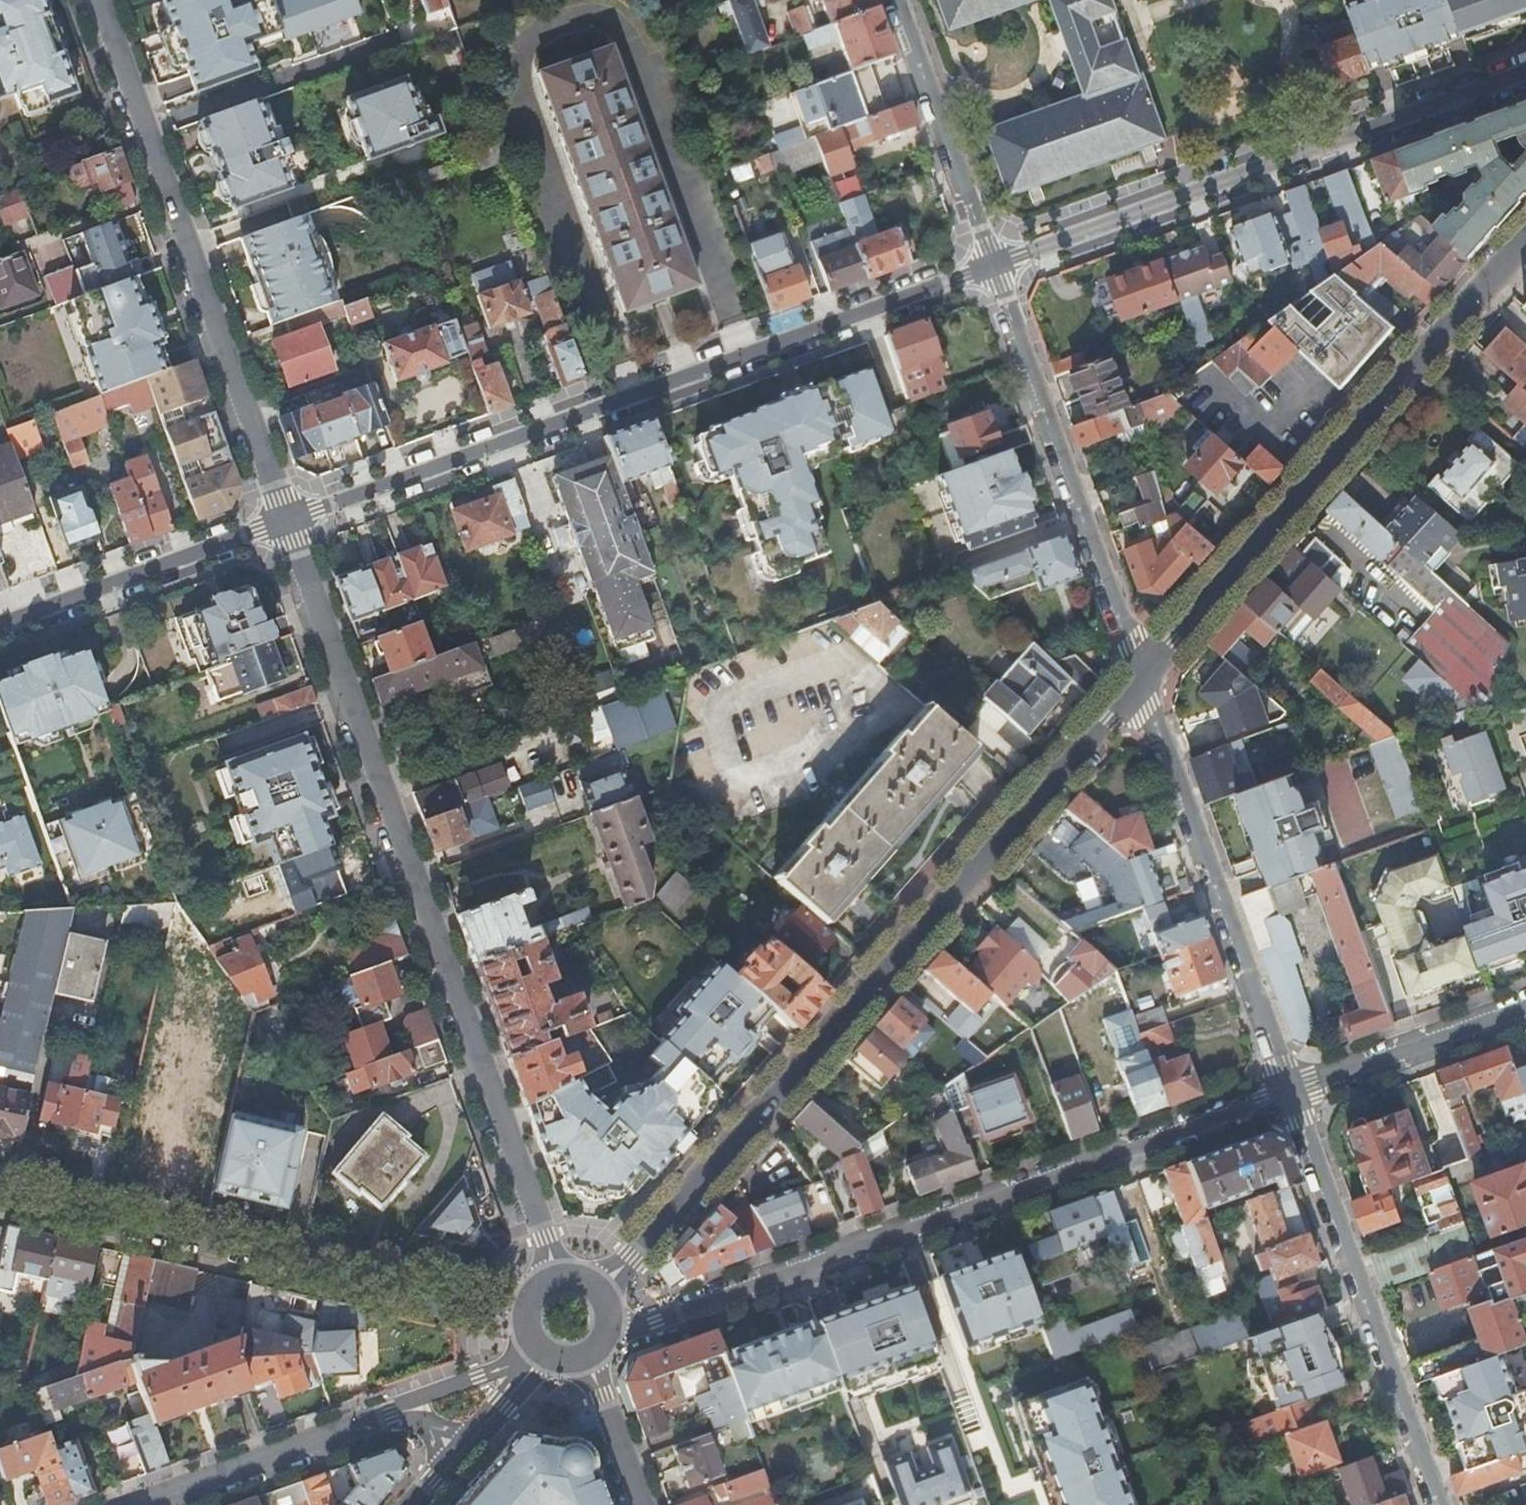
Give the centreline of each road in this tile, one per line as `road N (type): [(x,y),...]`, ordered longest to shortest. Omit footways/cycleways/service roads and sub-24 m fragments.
road 1 (residential): [(1141,681),(604,1295)]
road 2 (residential): [(282,521),(560,1276)]
road 3 (residential): [(992,266),(282,521)]
road 4 (residential): [(1289,1093),(658,1323),(608,1331)]
road 5 (residential): [(1525,235),(1141,681)]
road 6 (residential): [(1525,75),(992,266)]
road 7 (residential): [(98,0),(282,521)]
road 8 (residential): [(0,1195),(527,1310)]
road 9 (residential): [(1141,681),(992,266)]
road 10 (residential): [(1289,1093),(1141,681)]
road 11 (residential): [(1437,1504),(1289,1093)]
road 12 (residential): [(282,521),(0,622)]
road 13 (residential): [(992,266),(897,0)]
road 14 (residential): [(1525,1007),(1289,1093)]
road 15 (residential): [(374,1419),(141,1504)]
road 16 (residential): [(535,1342),(374,1419)]
road 17 (residential): [(586,1355),(640,1504)]
road 18 (residential): [(459,1455),(550,1354)]

